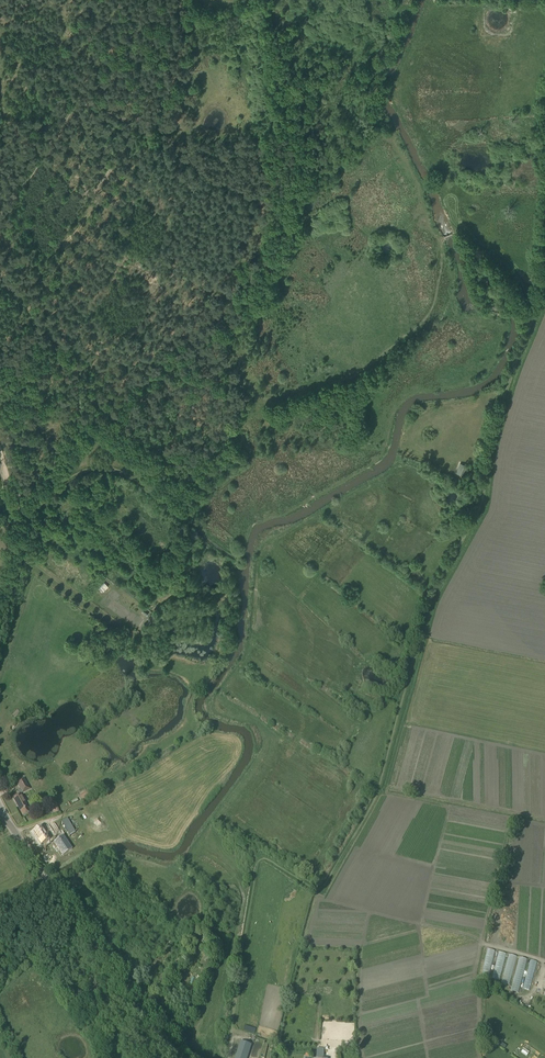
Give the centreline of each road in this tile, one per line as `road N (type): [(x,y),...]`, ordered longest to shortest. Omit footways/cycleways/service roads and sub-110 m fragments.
road 1 (track): [(534,316),(489,449),(481,507),(429,606),(373,803),(324,887),(315,891),(257,860),(229,1057)]
road 2 (tertiary): [(181,1057),(8,823)]
road 3 (track): [(23,511),(87,416),(156,376)]
road 4 (track): [(0,450),(23,523),(0,610)]

